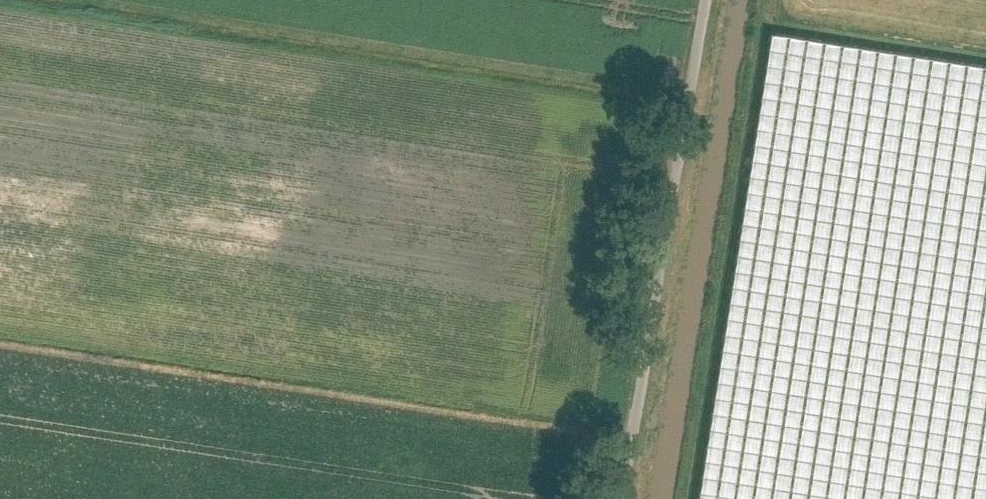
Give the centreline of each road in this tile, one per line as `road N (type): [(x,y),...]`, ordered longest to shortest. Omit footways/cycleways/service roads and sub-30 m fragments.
road 1 (unclassified): [(622,498),(705,0)]

